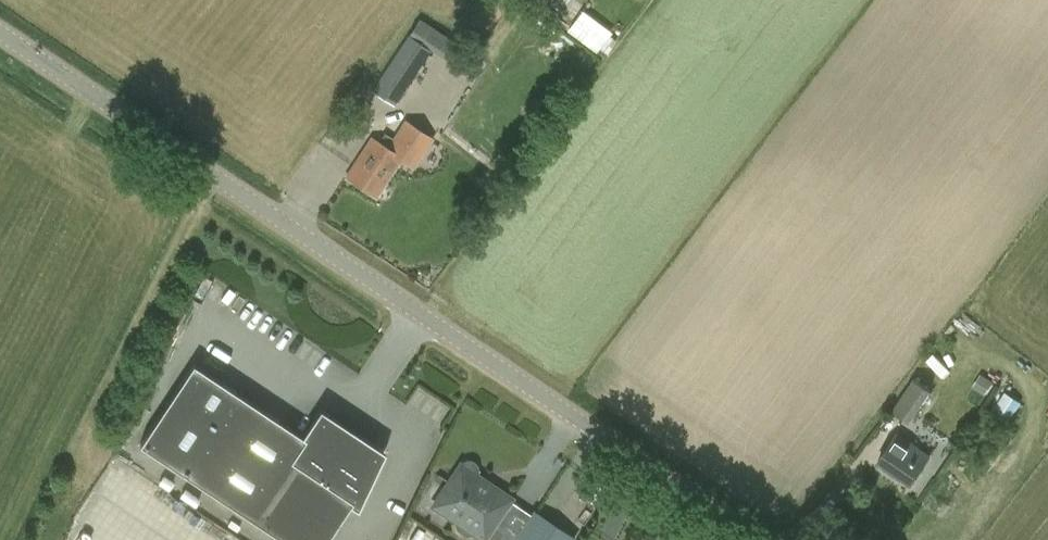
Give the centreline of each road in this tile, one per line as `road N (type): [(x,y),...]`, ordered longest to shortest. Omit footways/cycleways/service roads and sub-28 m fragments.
road 1 (tertiary): [(752,539),(0,34)]

